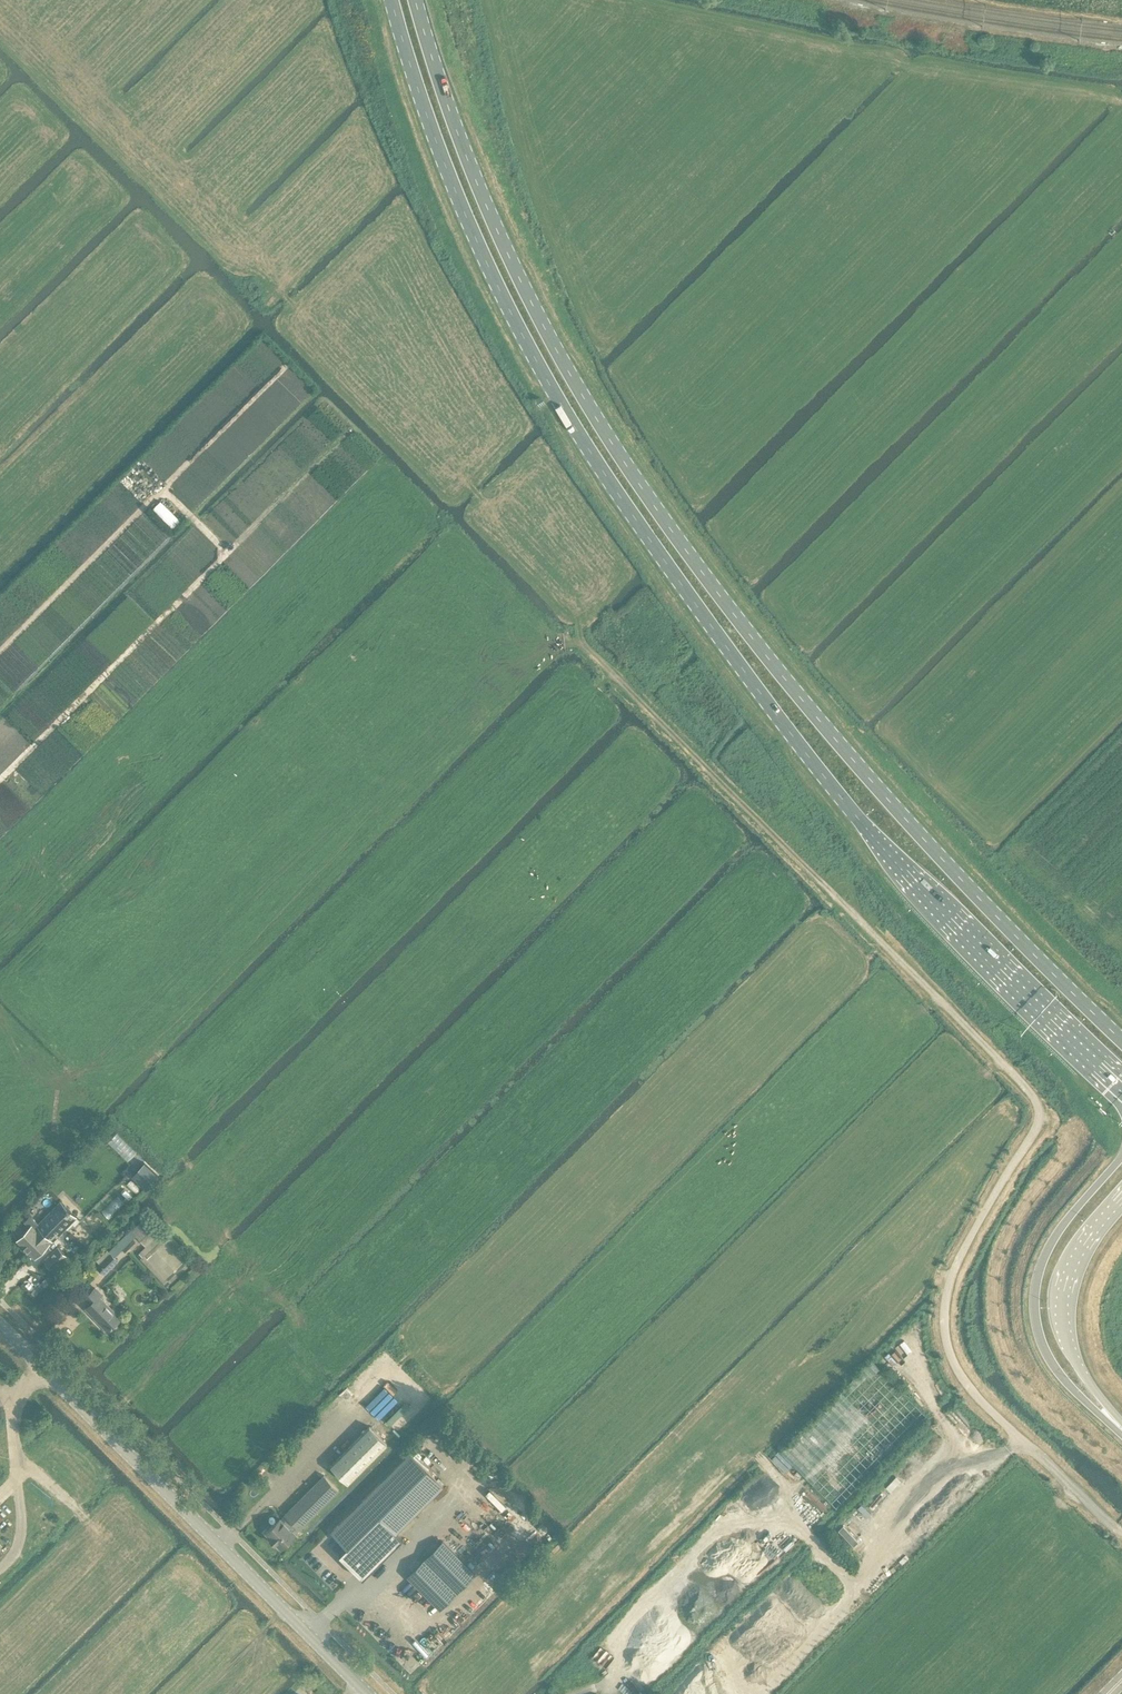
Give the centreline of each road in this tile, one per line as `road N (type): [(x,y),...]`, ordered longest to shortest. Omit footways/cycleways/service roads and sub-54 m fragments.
road 1 (primary): [(391,0),(465,212),(548,380),(604,472),(836,791),(1121,1090)]
road 2 (primary): [(1121,1040),(856,764),(624,462),(519,277),(414,0)]
road 3 (track): [(1121,1533),(974,1394),(947,1344),(946,1291),(1037,1127),(1038,1104),(574,642)]
road 4 (tertiary): [(368,1693),(0,1325)]
road 5 (track): [(1121,100),(792,43)]
road 6 (tertiary): [(1121,1158),(1058,1231),(1034,1302),(1053,1364),(1121,1433)]
road 7 (tertiary): [(1121,1422),(1082,1371),(1063,1308),(1081,1252),(1121,1203)]

